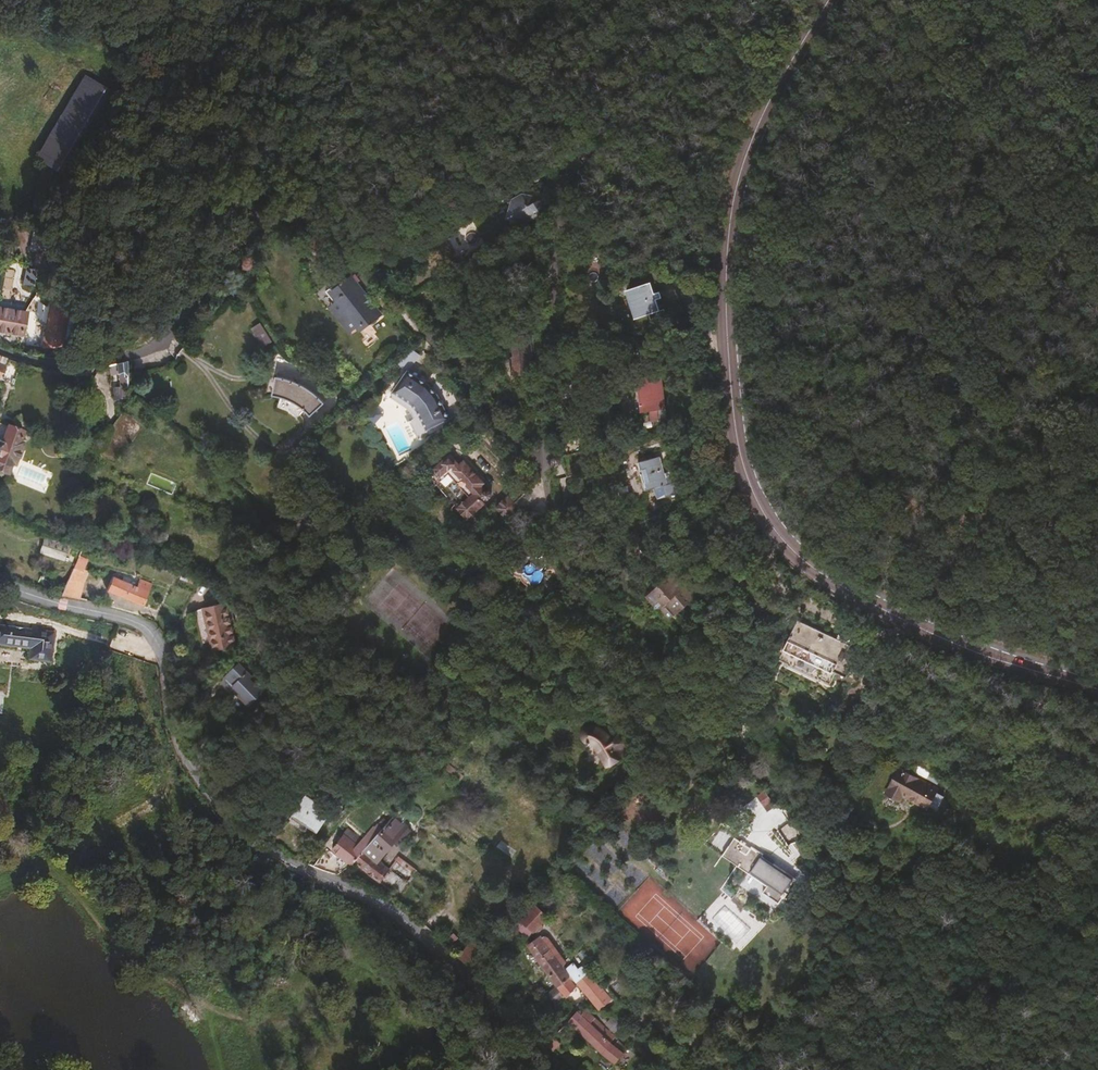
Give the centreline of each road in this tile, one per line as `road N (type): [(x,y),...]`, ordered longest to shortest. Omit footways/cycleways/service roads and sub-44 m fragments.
road 1 (secondary): [(829,0),(766,110),(730,233),(727,363),(749,483),(785,545),(843,589),(1024,670),(1097,692)]
road 2 (unclassified): [(560,1069),(399,917),(288,864),(227,815),(187,760),(148,631),(0,585)]
road 3 (residential): [(745,1069),(791,1018),(816,962),(819,899),(804,847),(783,798),(742,746),(610,633),(570,576),(545,466)]
road 4 (residential): [(0,353),(67,373),(154,348),(207,272),(240,242),(276,222),(316,221),(364,250),(409,316),(545,466)]
road 5 (residential): [(545,466),(559,237),(564,202),(589,162)]
road 6 (track): [(101,0),(105,8),(162,21),(247,0)]

